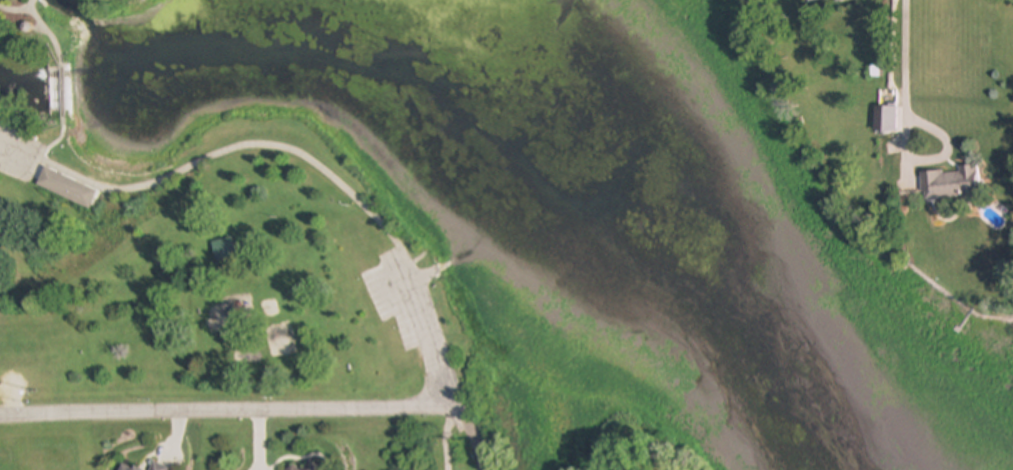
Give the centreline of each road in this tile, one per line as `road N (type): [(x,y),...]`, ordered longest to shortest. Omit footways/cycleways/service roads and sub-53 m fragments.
road 1 (residential): [(483,469),(466,422),(445,408),(0,418)]

